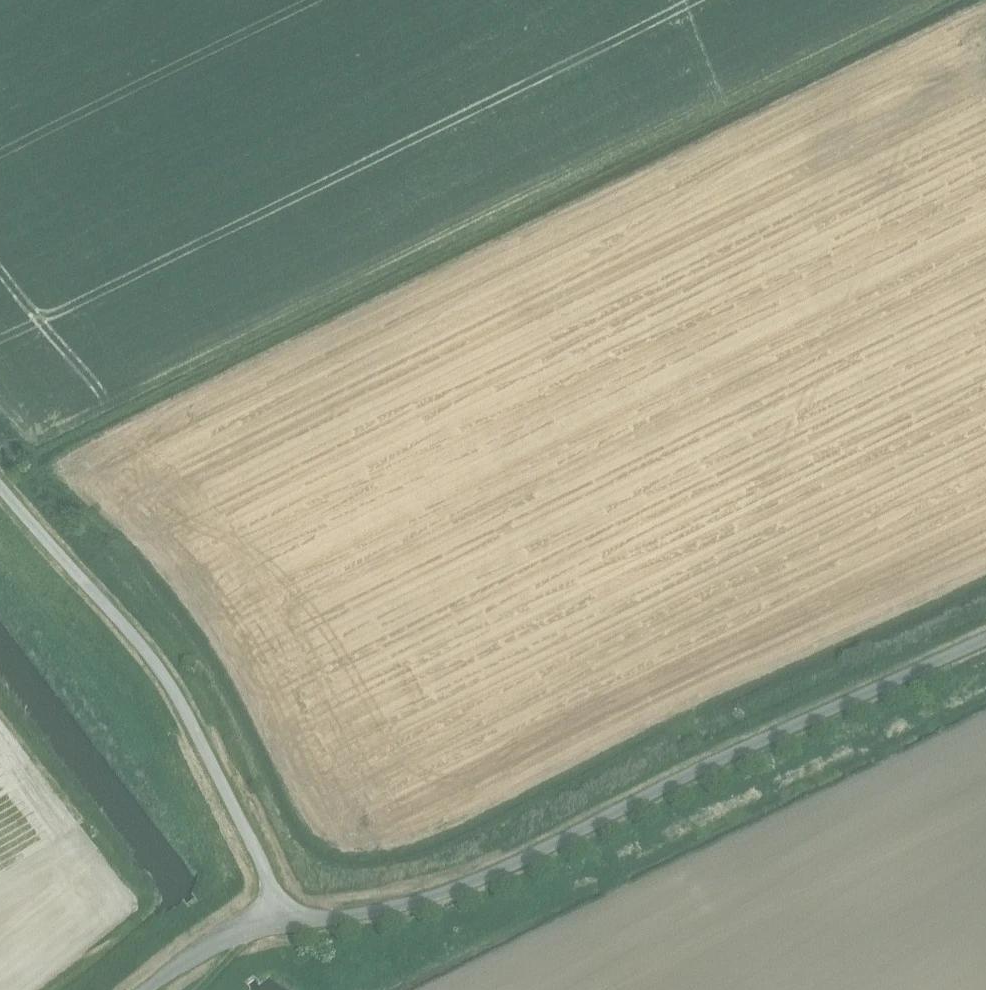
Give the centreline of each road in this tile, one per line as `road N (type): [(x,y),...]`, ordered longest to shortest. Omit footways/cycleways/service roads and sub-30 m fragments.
road 1 (unclassified): [(277,915),(359,920),(404,907),(985,643)]
road 2 (unclassified): [(277,915),(135,650),(0,487)]
road 3 (unclassified): [(147,989),(211,941),(277,915)]

